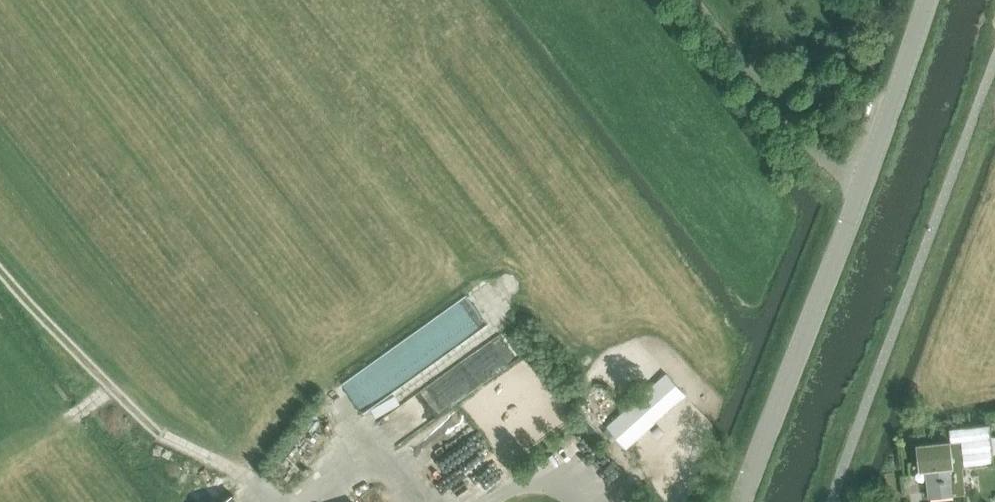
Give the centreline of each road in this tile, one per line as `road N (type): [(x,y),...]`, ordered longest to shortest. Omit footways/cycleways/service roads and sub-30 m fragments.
road 1 (secondary): [(743,501),(931,0)]

